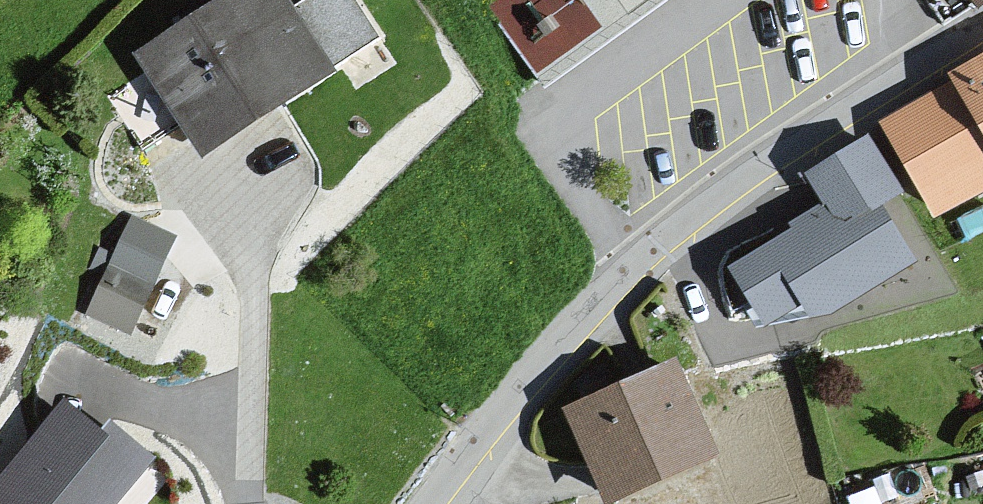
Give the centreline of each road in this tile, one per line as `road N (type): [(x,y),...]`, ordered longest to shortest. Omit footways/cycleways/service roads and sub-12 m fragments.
road 1 (residential): [(982,41),(744,184),(618,285),(440,503)]

